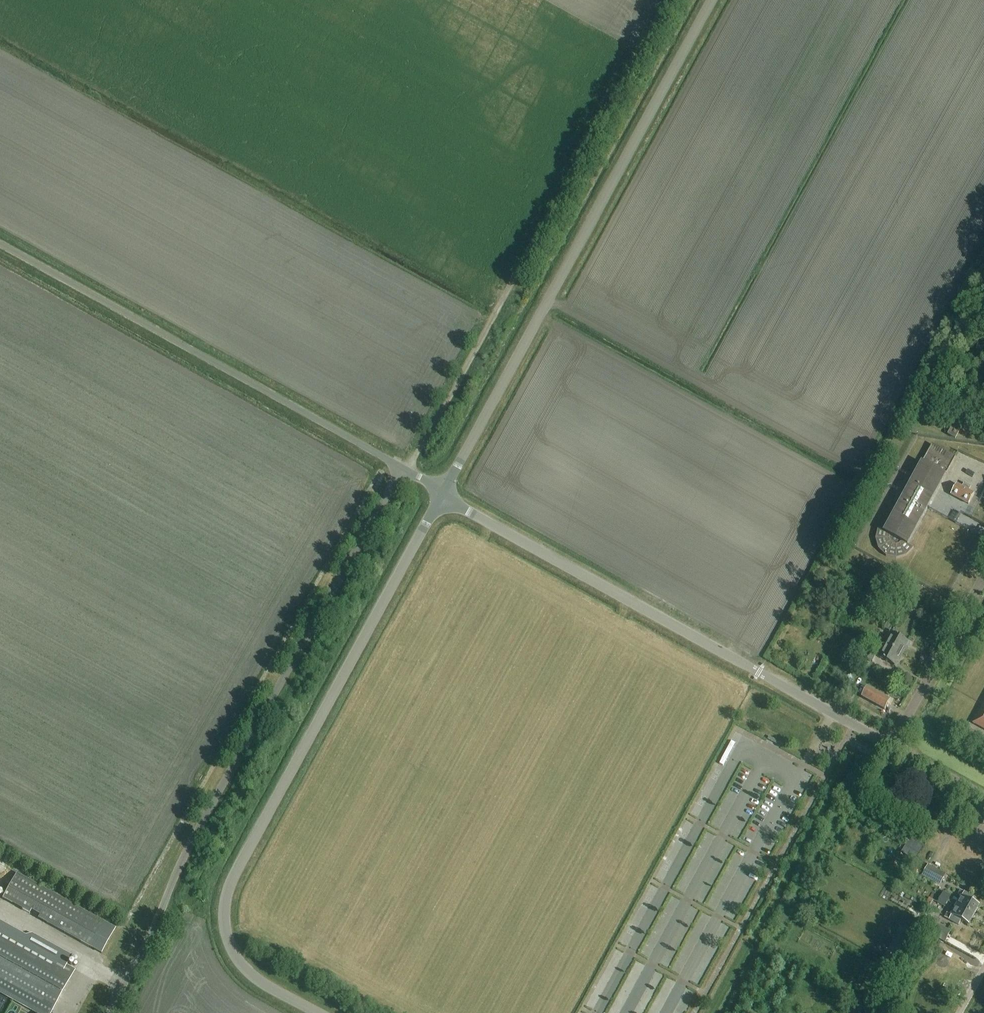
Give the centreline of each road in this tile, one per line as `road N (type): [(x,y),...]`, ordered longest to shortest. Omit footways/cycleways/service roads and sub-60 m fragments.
road 1 (unclassified): [(319,1012),(238,961),(224,925),(225,902),(443,493)]
road 2 (unclassified): [(402,468),(180,864),(108,1012)]
road 3 (unclassified): [(443,493),(712,0)]
road 4 (track): [(665,0),(407,471)]
road 5 (unclassified): [(892,746),(443,493)]
road 6 (unclassified): [(402,468),(0,244)]
road 7 (unclassified): [(892,746),(983,578)]

